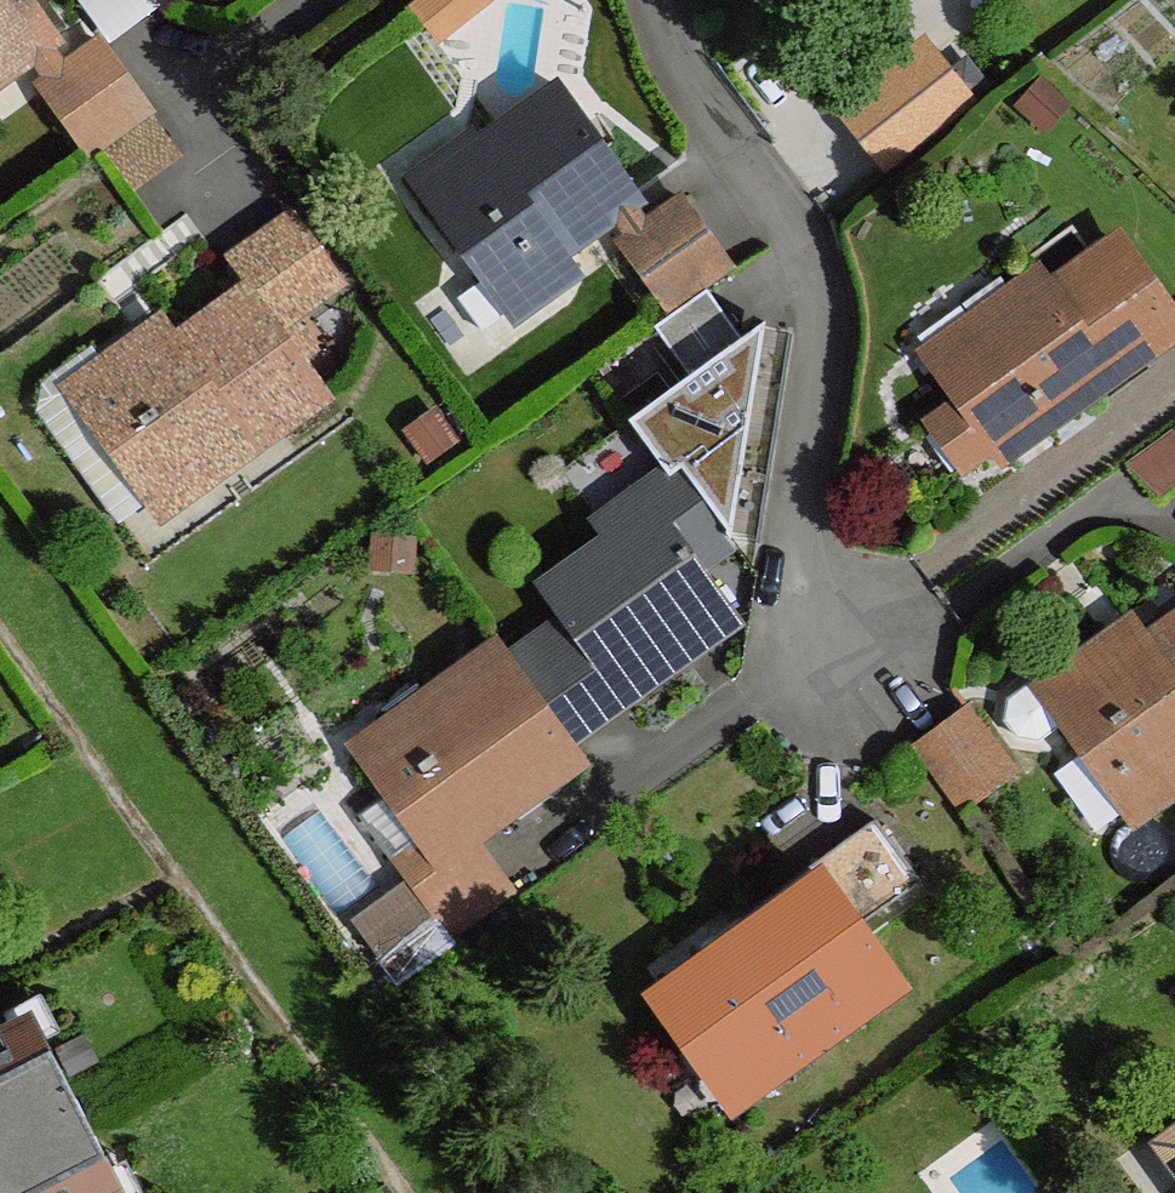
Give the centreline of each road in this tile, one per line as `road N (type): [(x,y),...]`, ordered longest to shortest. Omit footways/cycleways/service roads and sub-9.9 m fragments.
road 1 (residential): [(654,0),(695,91),(792,218),(826,303),(801,552),(857,662)]

